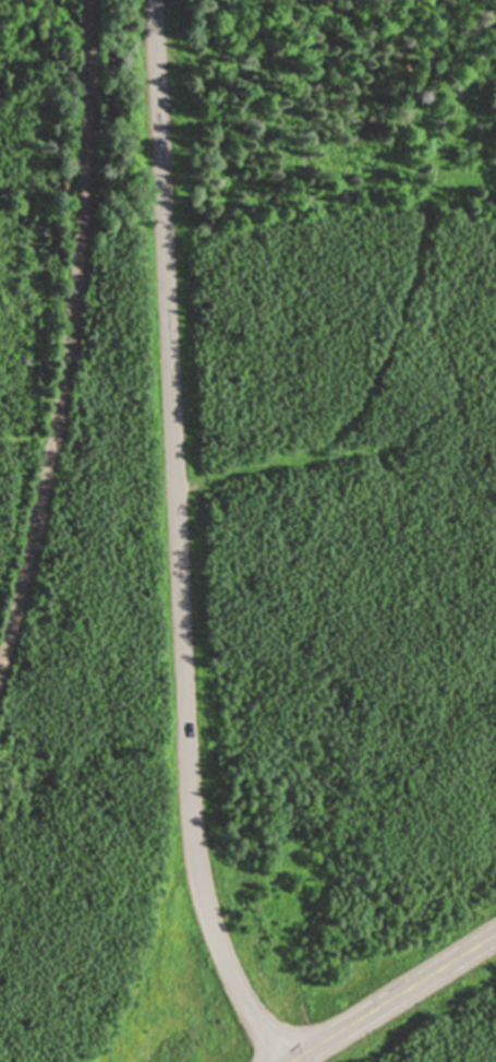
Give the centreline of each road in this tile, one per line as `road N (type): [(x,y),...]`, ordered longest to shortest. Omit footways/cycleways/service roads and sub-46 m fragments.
road 1 (tertiary): [(283,1061),(227,966),(191,833),(152,0)]
road 2 (track): [(91,0),(68,348),(0,658)]
road 3 (primary): [(283,1061),(495,930)]

